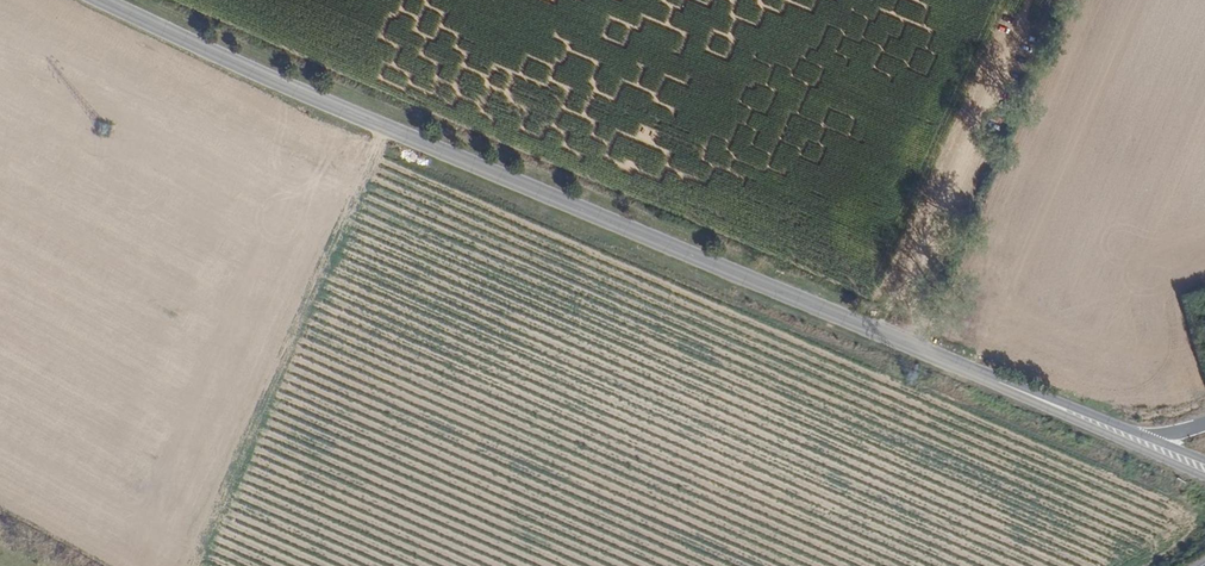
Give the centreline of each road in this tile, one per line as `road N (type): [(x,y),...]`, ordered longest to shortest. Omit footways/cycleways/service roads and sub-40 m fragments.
road 1 (tertiary): [(100,0),(546,197),(1126,435)]

